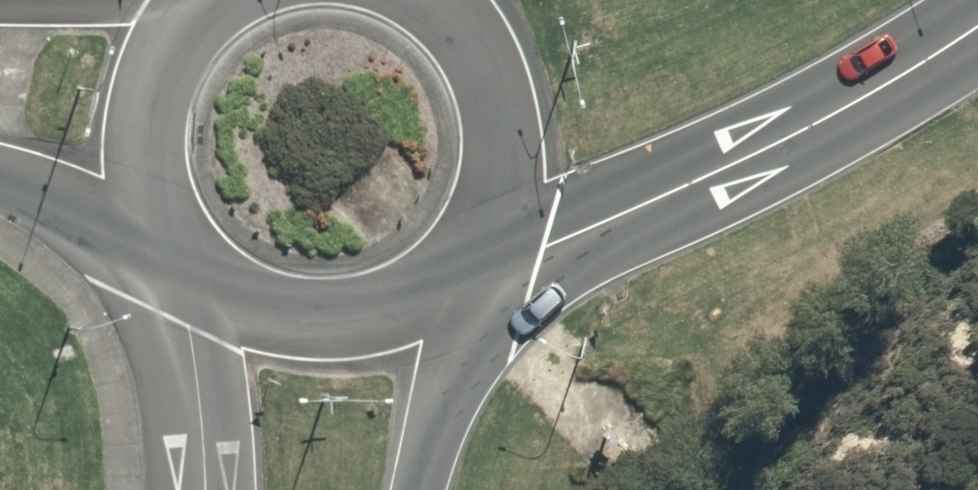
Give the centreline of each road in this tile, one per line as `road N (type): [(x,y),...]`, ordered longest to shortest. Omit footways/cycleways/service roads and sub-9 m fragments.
road 1 (secondary): [(977,27),(852,105),(696,183),(467,270)]
road 2 (secondary): [(467,270),(395,322),(307,336),(222,308),(177,269)]
road 3 (secondary): [(441,0),(487,54),(511,127),(504,203),(467,270)]
road 4 (secondary): [(177,269),(139,198),(135,118),(164,43),(200,3)]
road 5 (tertiary): [(467,270),(419,489)]
road 6 (tertiary): [(204,489),(201,411),(177,269)]
road 7 (secondary): [(177,269),(0,178)]
road 8 (secondary): [(34,0),(200,3)]

